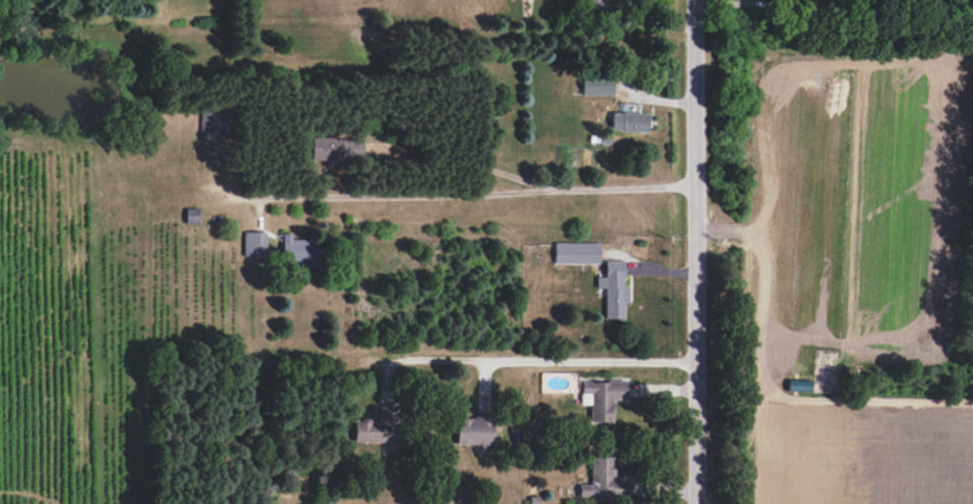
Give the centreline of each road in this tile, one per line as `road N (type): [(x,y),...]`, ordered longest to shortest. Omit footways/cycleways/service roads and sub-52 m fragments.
road 1 (residential): [(699,0),(697,503)]

